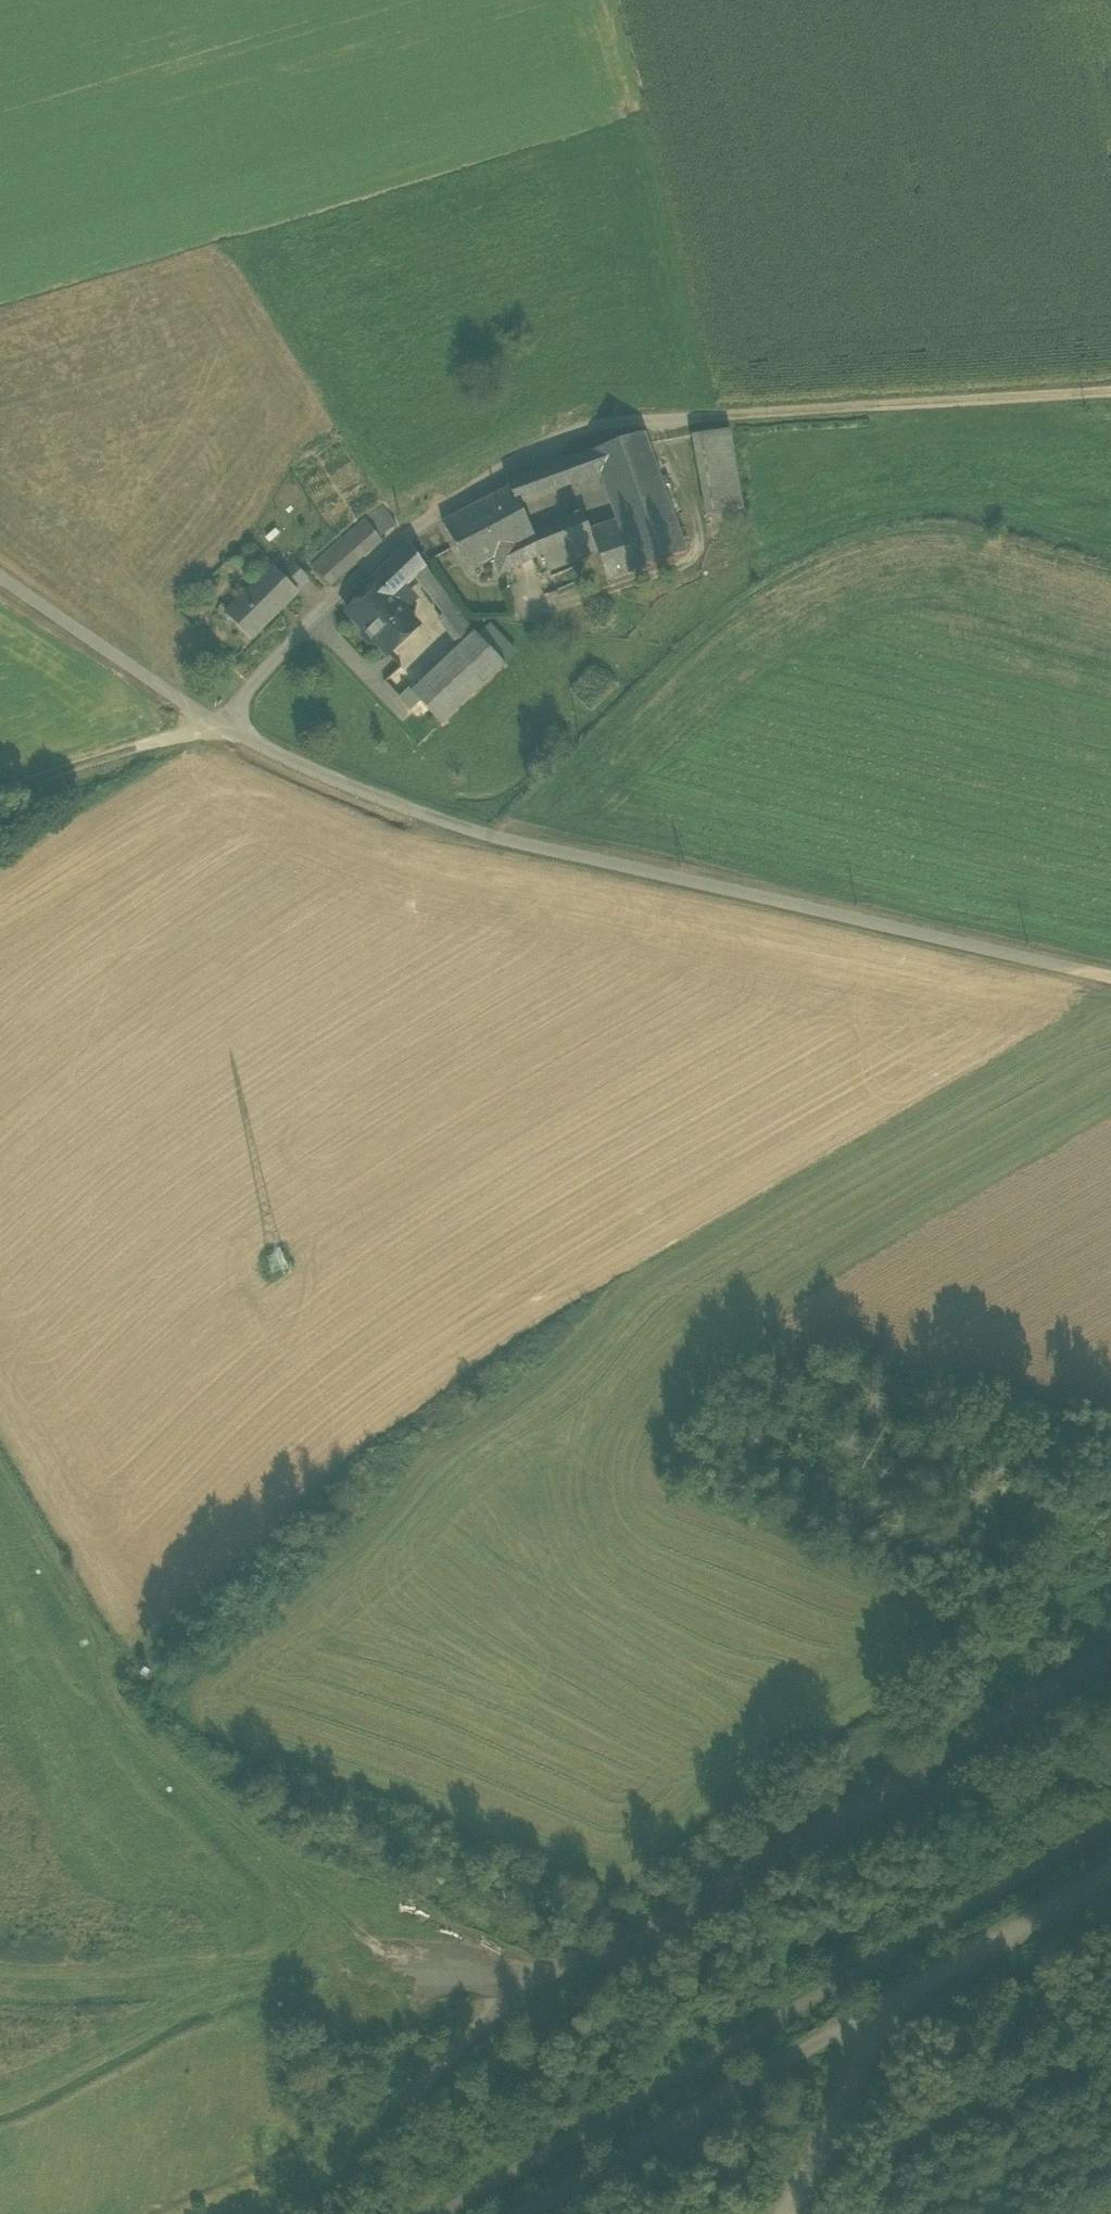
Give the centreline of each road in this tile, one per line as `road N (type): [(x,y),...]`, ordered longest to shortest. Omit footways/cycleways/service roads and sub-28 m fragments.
road 1 (unclassified): [(221,725),(440,817),(1110,976)]
road 2 (track): [(1110,1652),(600,1969)]
road 3 (unclassified): [(696,418),(559,435),(405,532),(310,620),(221,725)]
road 4 (track): [(1110,390),(696,418)]
road 5 (unclassified): [(0,573),(221,725)]
road 6 (track): [(0,790),(153,738),(221,725)]

